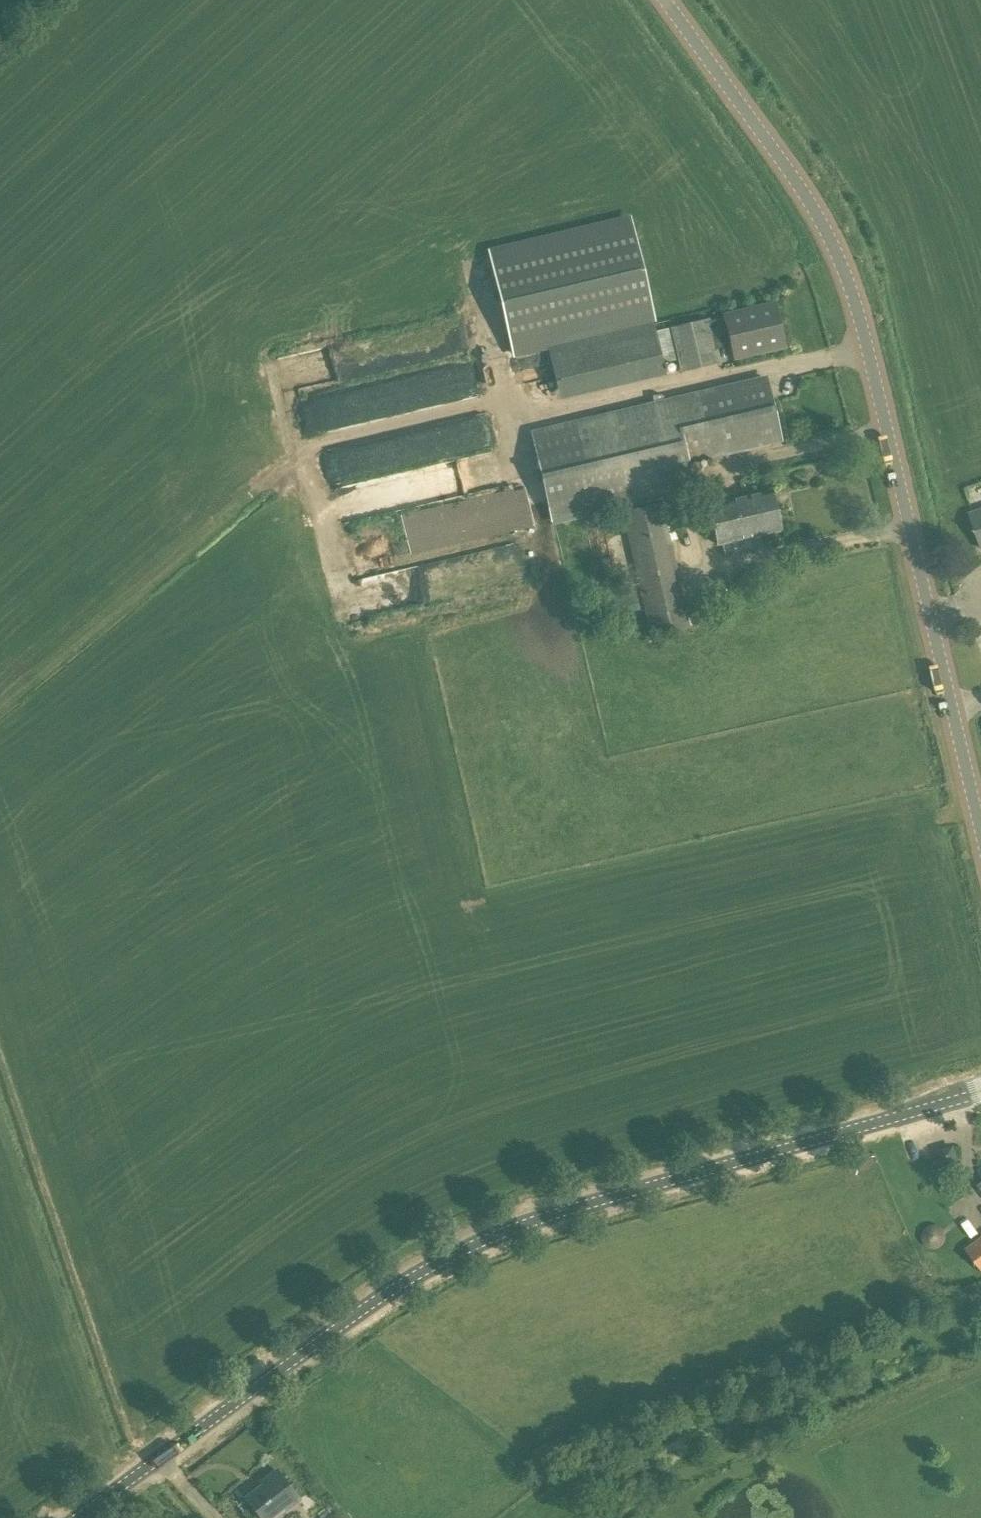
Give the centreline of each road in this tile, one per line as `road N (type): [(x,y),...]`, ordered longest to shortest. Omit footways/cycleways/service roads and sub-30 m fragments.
road 1 (tertiary): [(76,1517),(414,1277),(503,1231),(980,1091)]
road 2 (secondary): [(980,823),(861,331),(831,241),(795,177),(665,0)]

